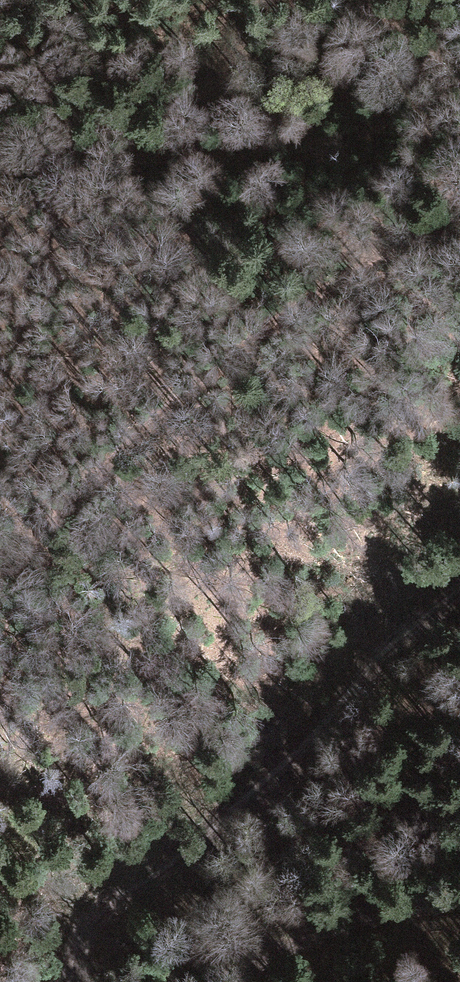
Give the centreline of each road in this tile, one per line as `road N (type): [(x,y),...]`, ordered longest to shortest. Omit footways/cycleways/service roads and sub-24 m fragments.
road 1 (track): [(459,199),(175,402),(0,584)]
road 2 (track): [(73,981),(77,951),(93,922),(459,596)]
road 3 (track): [(459,896),(327,932),(221,981)]
road 4 (track): [(364,0),(459,85)]

